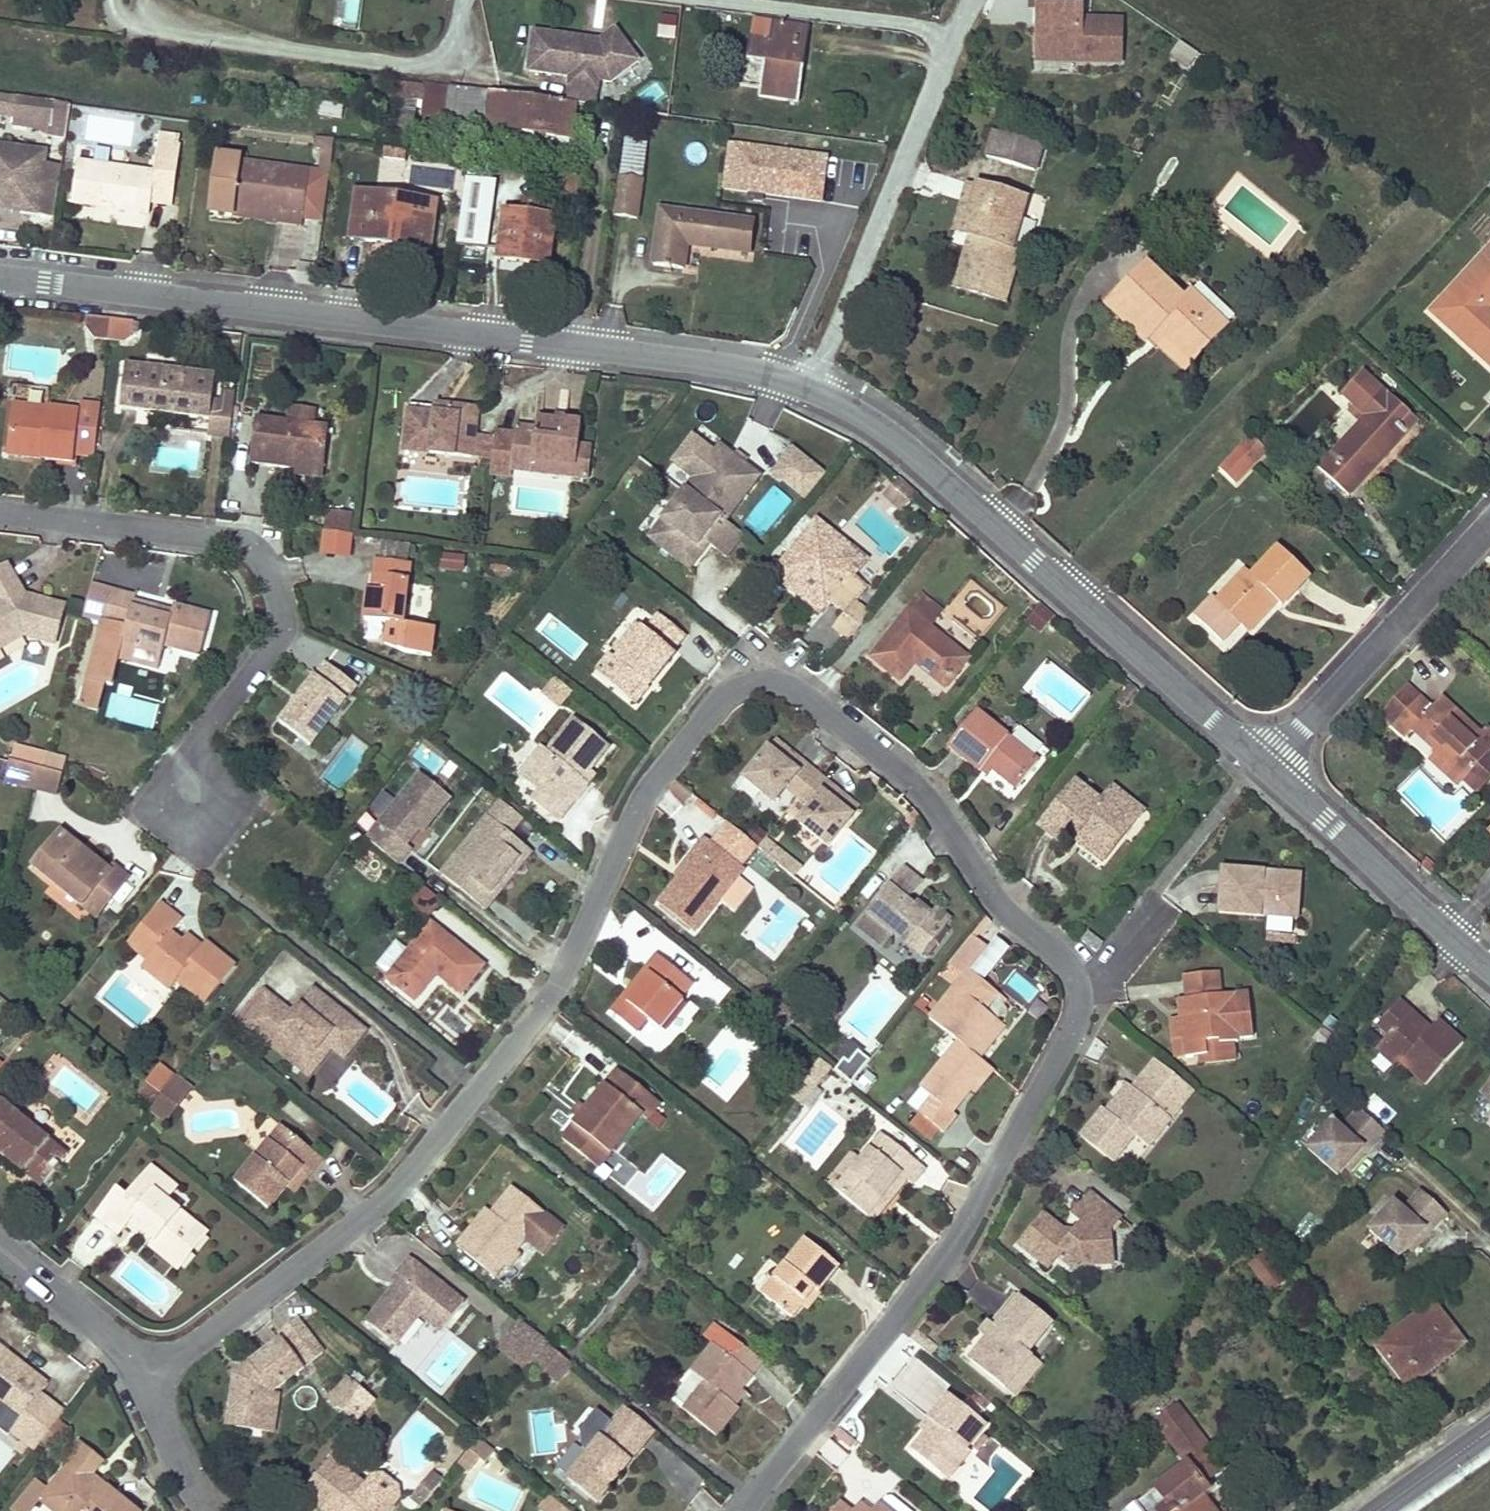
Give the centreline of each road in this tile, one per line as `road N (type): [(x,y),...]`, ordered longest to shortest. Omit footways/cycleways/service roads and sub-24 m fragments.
road 1 (residential): [(736,1510),(948,1253),(1082,1010),(1072,972),(1003,901),(917,781),(783,682),(753,680),(725,691),(644,800),(552,1000),(368,1218),(150,1376)]
road 2 (unclassified): [(0,274),(744,367),(814,383)]
road 3 (unclassified): [(814,383),(1033,561),(1264,773)]
road 4 (residential): [(199,807),(188,766),(197,745),(281,637),(277,572),(251,546),(225,539),(0,512)]
road 5 (residential): [(953,43),(814,383)]
road 6 (residential): [(148,22),(418,65),(444,50),(463,0)]
road 7 (residential): [(1264,773),(1489,529)]
road 8 (unclassified): [(1264,773),(1489,970)]
road 9 (residential): [(719,0),(921,26),(953,43)]
road 10 (residential): [(150,1376),(0,1251)]
road 11 (residential): [(150,1376),(195,1500),(209,1510)]
road 12 (tertiary): [(1387,1510),(1489,1439)]

